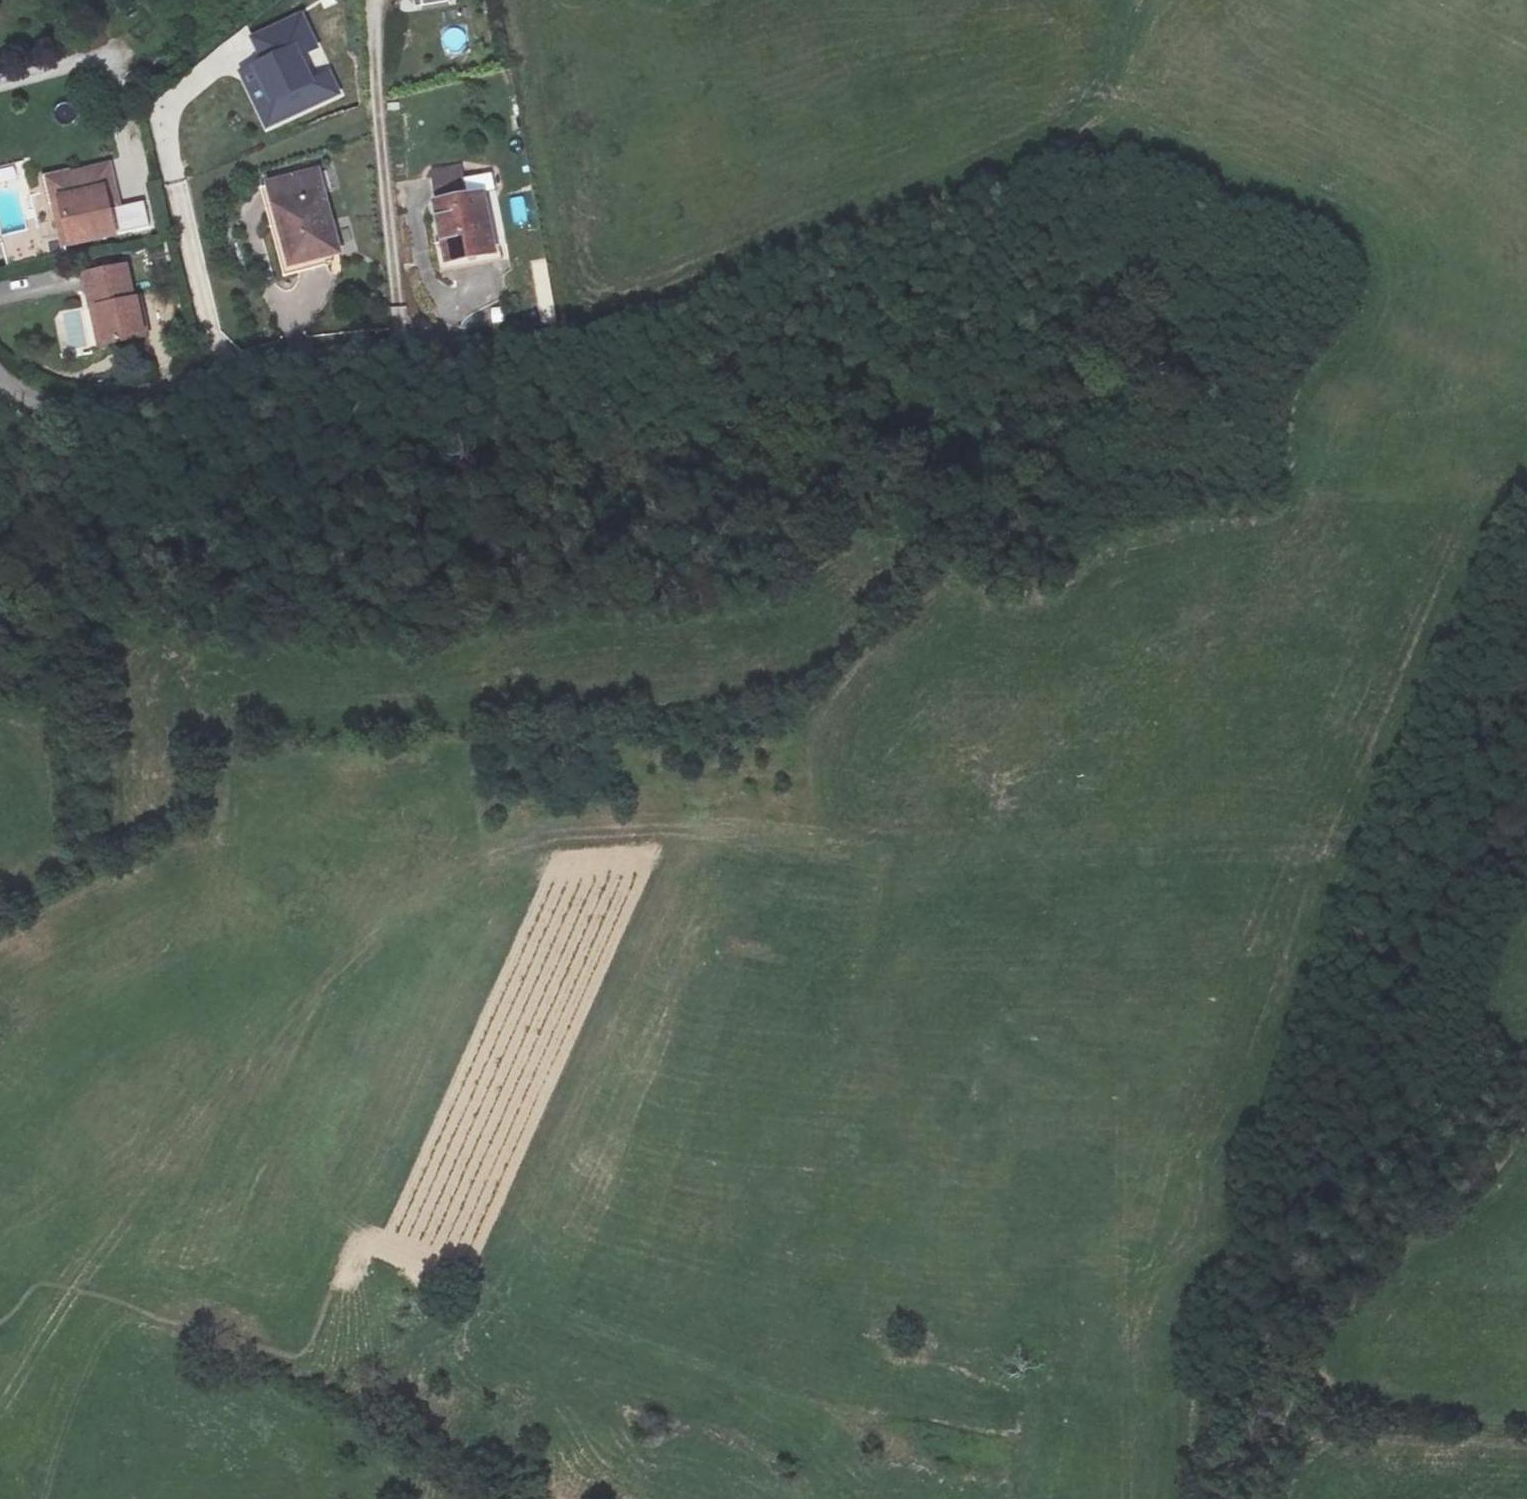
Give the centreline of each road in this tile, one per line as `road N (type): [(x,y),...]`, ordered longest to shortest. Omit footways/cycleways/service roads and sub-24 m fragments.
road 1 (track): [(395,349),(513,336),(699,291),(997,161),(1058,112),(1145,0)]
road 2 (track): [(1526,1104),(1510,1148),(1370,1271),(1278,1384),(1250,1498)]
road 3 (residential): [(395,349),(305,355),(87,413),(28,397),(0,374)]

